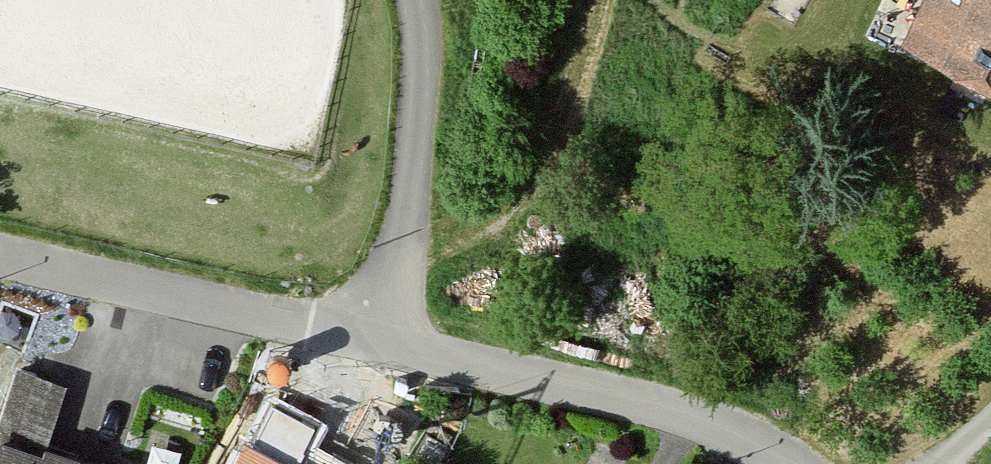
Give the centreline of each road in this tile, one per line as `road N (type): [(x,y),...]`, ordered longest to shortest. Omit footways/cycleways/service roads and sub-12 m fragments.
road 1 (residential): [(787,463),(741,435),(644,403),(385,349)]
road 2 (residential): [(385,349),(0,258)]
road 3 (residential): [(385,349),(420,104),(415,0)]

